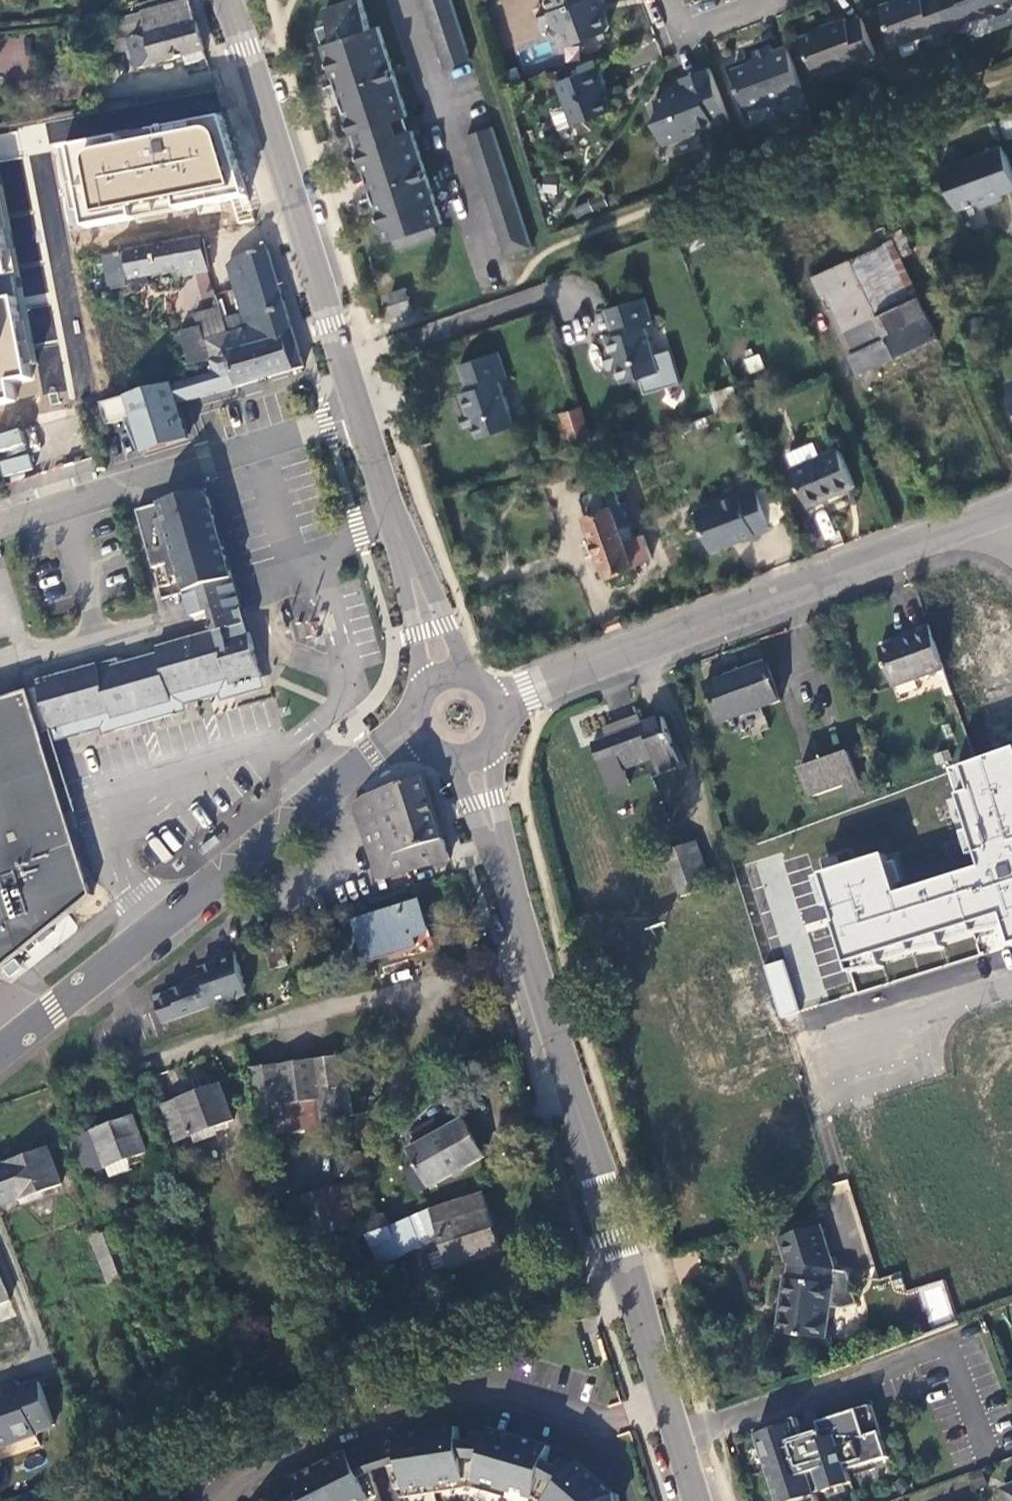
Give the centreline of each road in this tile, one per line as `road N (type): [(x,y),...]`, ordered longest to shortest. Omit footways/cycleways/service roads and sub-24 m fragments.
road 1 (tertiary): [(669,1404),(507,874)]
road 2 (residential): [(501,704),(1011,513)]
road 3 (residential): [(418,731),(335,784),(0,1053)]
road 4 (track): [(535,961),(73,1094)]
road 5 (residential): [(669,1404),(611,1423),(498,1390),(250,1471),(230,1500)]
road 6 (tertiary): [(359,397),(229,0)]
road 7 (residential): [(0,503),(359,397)]
road 8 (tertiary): [(409,551),(359,397)]
road 9 (tertiary): [(409,551),(425,692)]
road 10 (residential): [(781,0),(684,35),(672,0)]
road 11 (tertiary): [(463,677),(409,551)]
road 12 (tertiary): [(507,874),(495,742)]
road 13 (tertiary): [(444,759),(507,874)]

